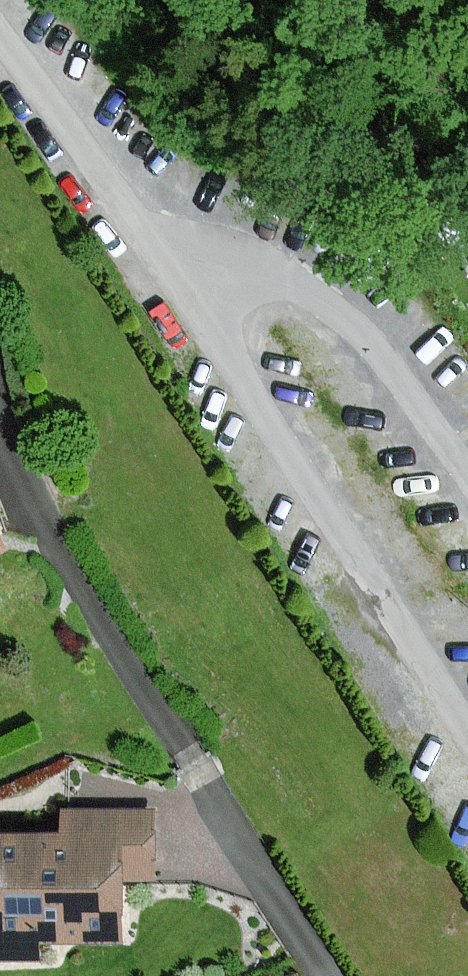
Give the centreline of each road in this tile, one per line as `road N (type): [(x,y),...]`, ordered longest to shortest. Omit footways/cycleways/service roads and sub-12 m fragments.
road 1 (residential): [(326,975),(40,516),(0,427)]
road 2 (unclassified): [(467,729),(167,256)]

